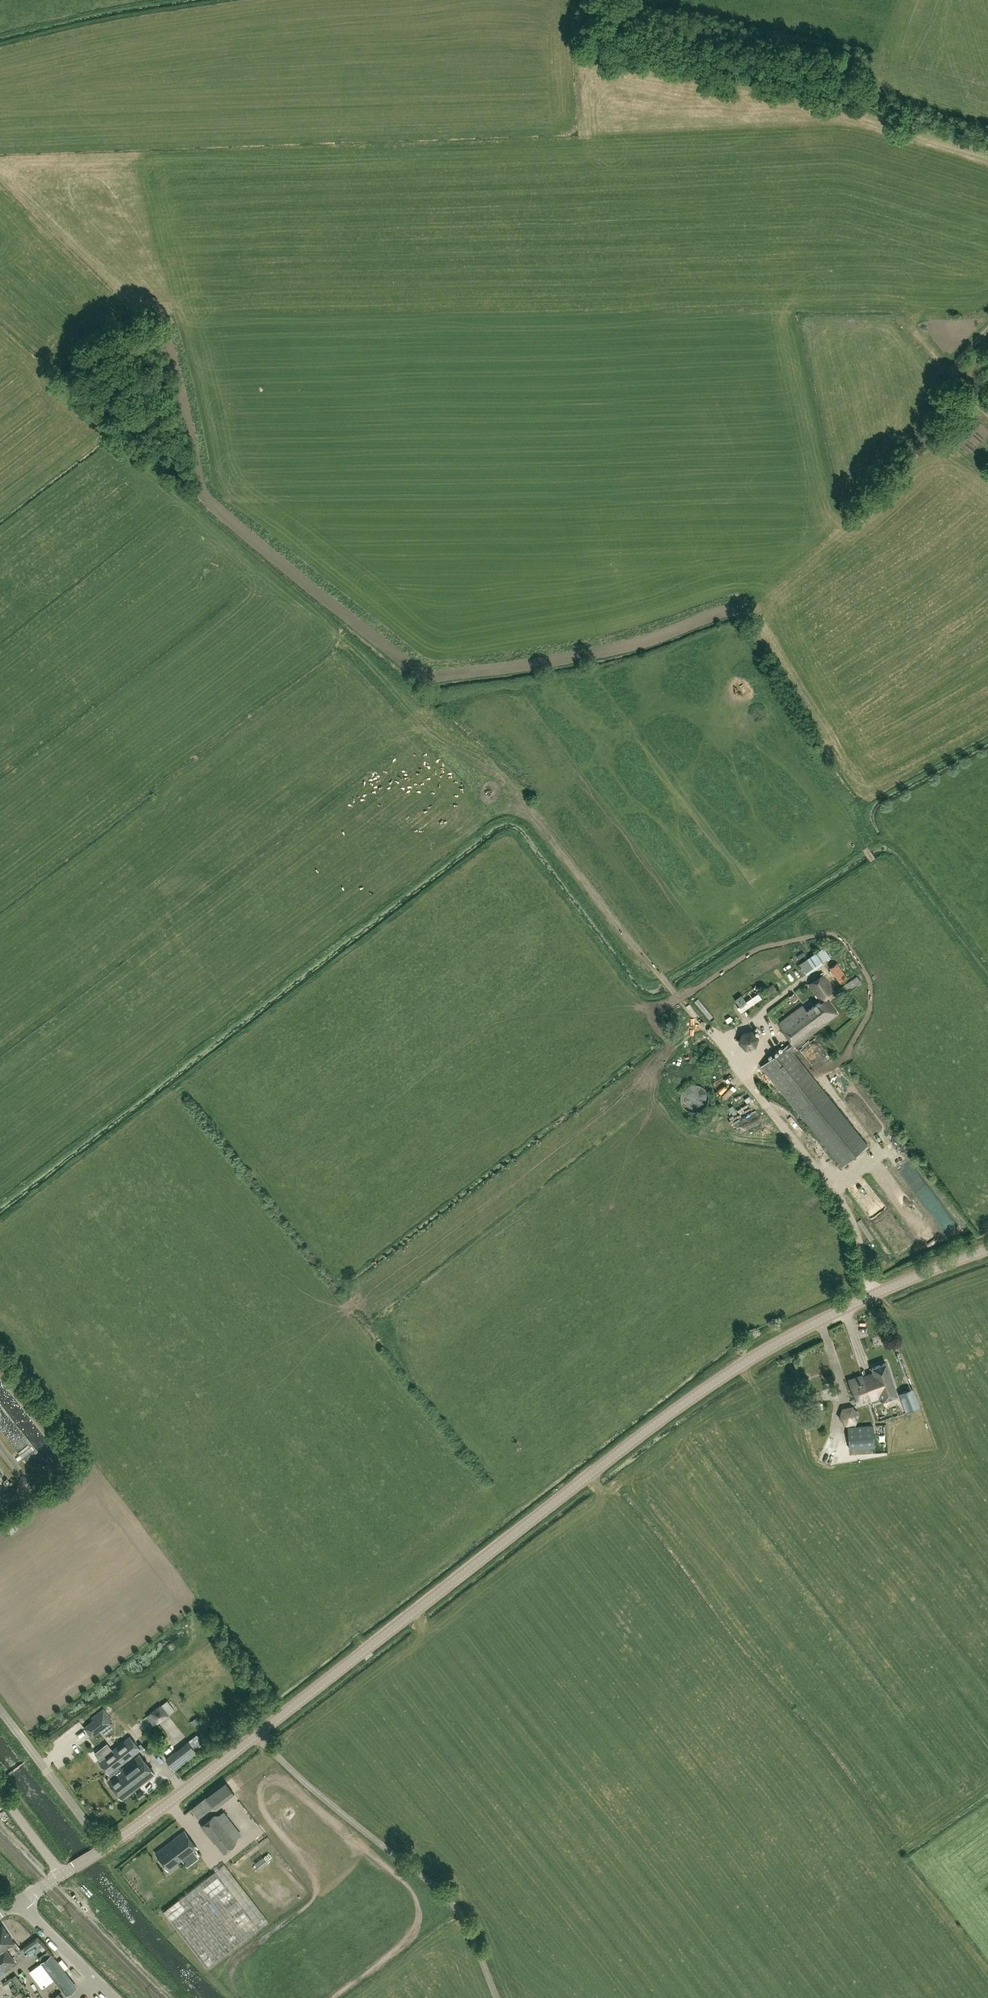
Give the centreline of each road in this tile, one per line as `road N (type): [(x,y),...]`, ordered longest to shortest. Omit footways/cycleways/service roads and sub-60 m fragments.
road 1 (tertiary): [(106,1848),(729,1372),(806,1326),(987,1247)]
road 2 (unclassified): [(106,1848),(0,1709)]
road 3 (tertiary): [(116,1997),(20,1902)]

